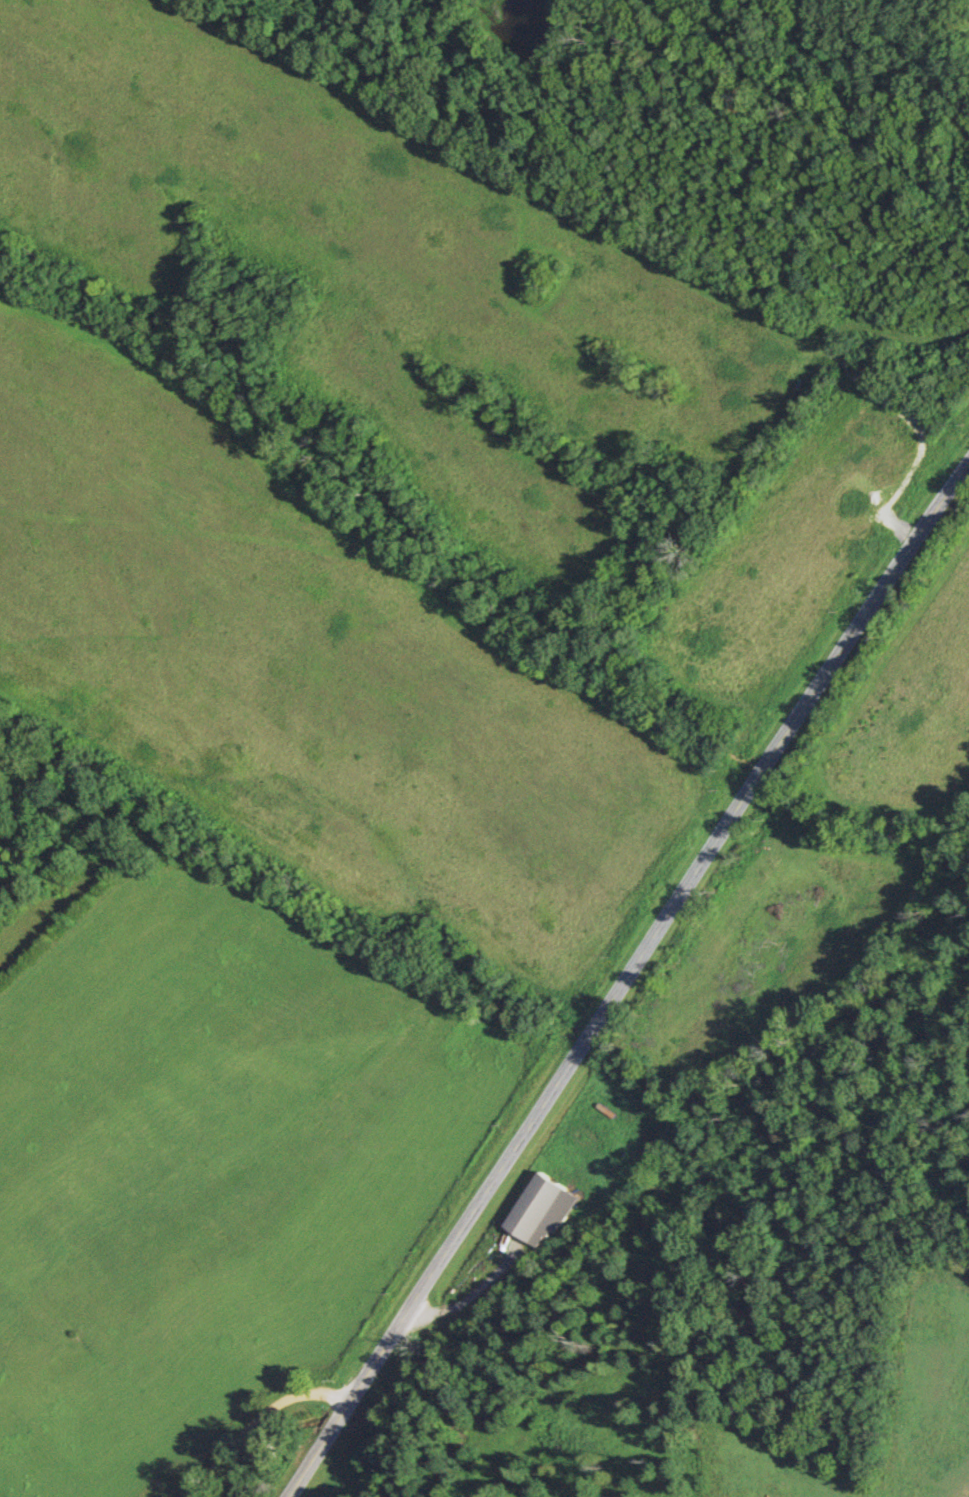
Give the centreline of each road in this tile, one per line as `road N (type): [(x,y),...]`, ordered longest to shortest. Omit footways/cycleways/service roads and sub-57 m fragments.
road 1 (primary): [(284,1496),(968,464)]
road 2 (residential): [(184,1496),(231,1438),(278,1397),(307,1389),(349,1394)]

